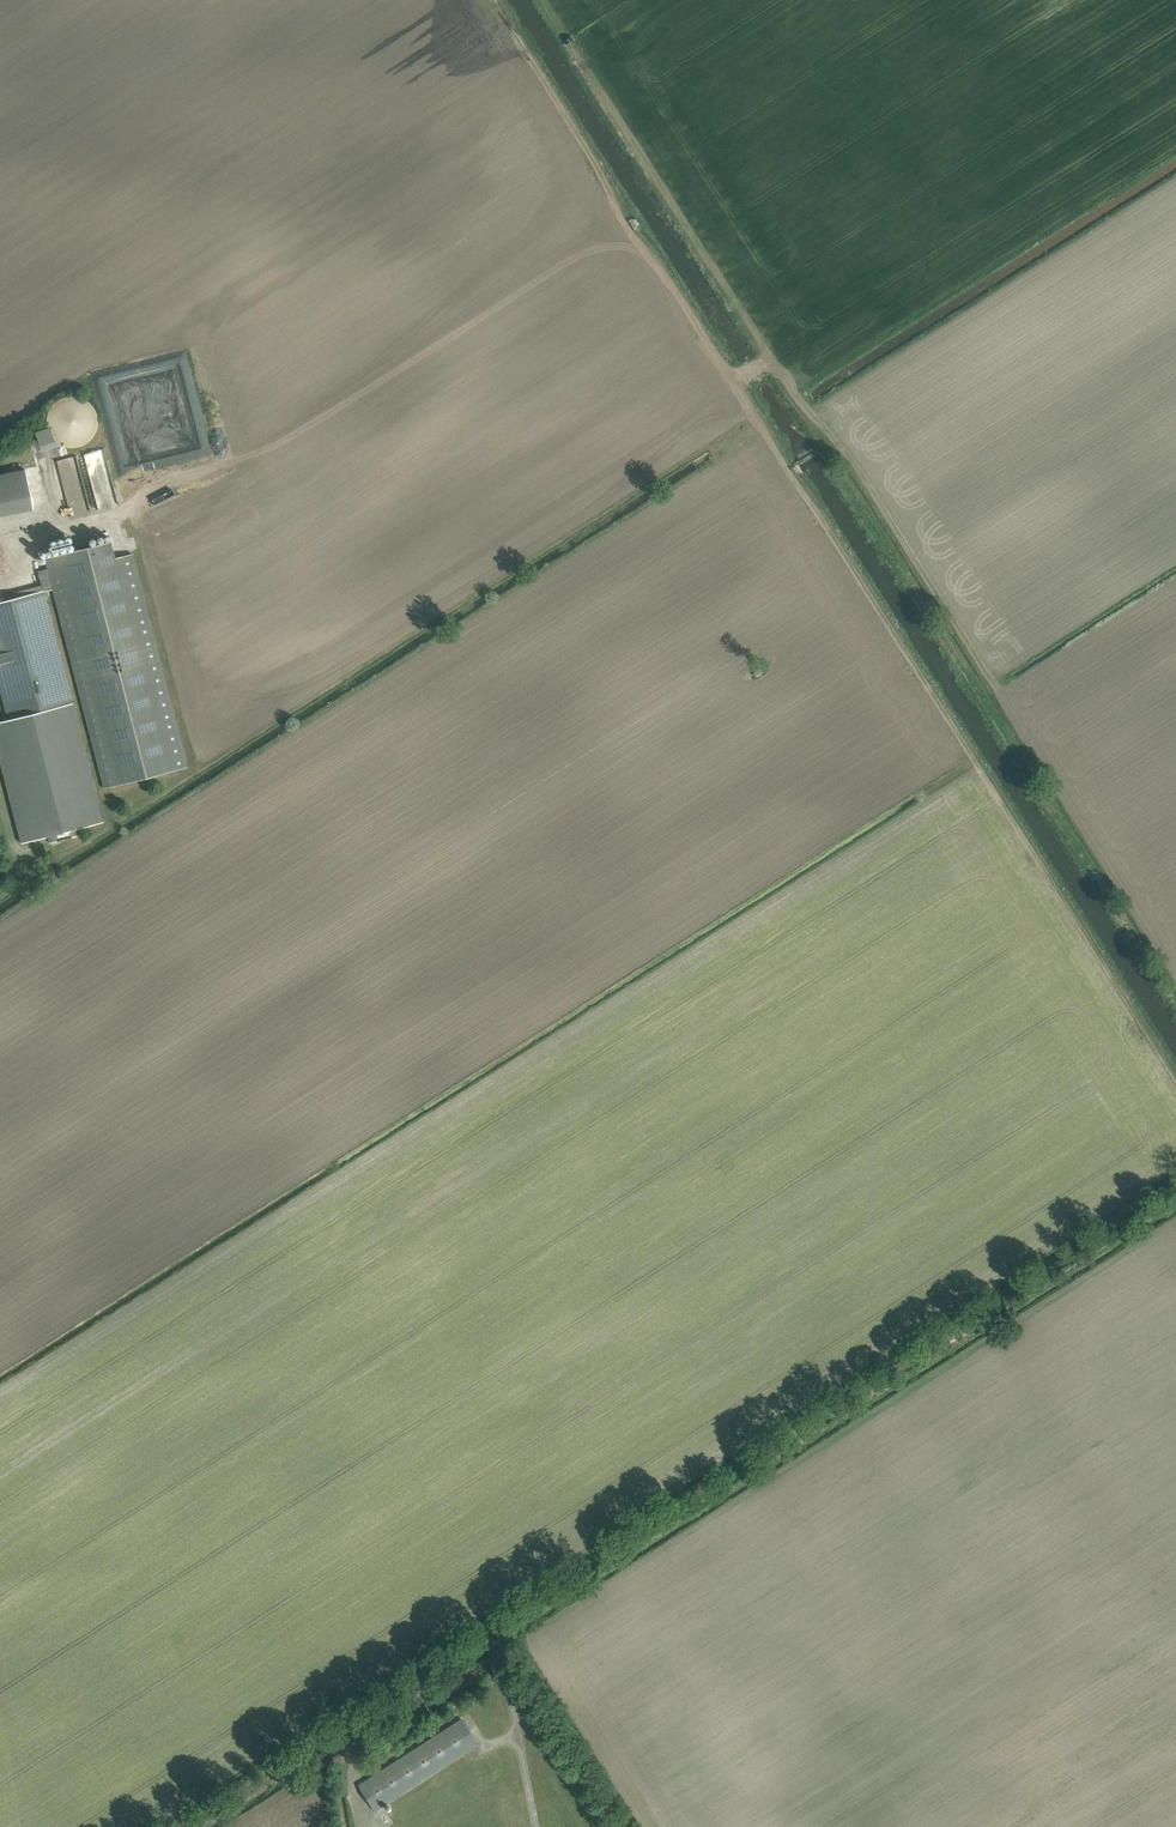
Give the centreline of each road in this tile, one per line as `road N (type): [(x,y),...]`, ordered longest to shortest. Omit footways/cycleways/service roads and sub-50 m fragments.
road 1 (track): [(186,1826),(1175,1193)]

